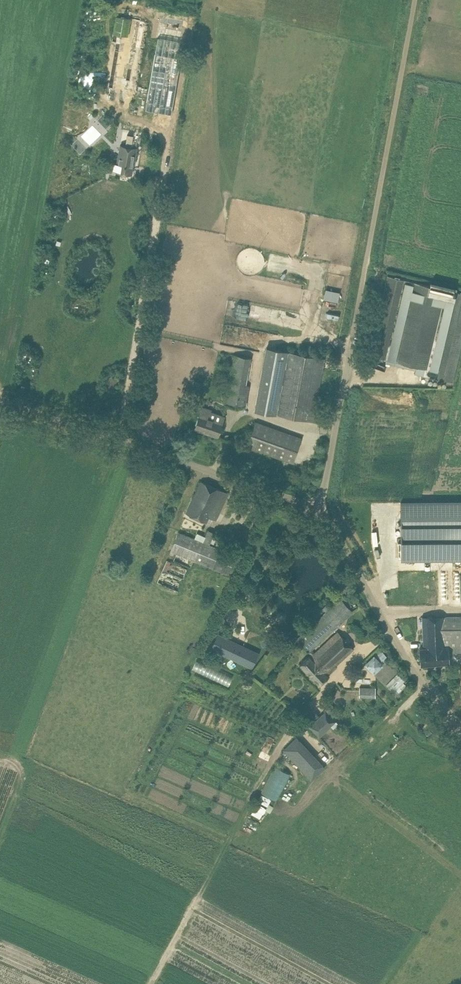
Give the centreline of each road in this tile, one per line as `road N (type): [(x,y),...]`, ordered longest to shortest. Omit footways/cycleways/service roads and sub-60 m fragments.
road 1 (unclassified): [(321,506),(411,0)]
road 2 (unclassified): [(455,735),(321,506)]
road 3 (unclassified): [(321,506),(119,437)]
road 4 (unclassified): [(0,398),(119,437)]

